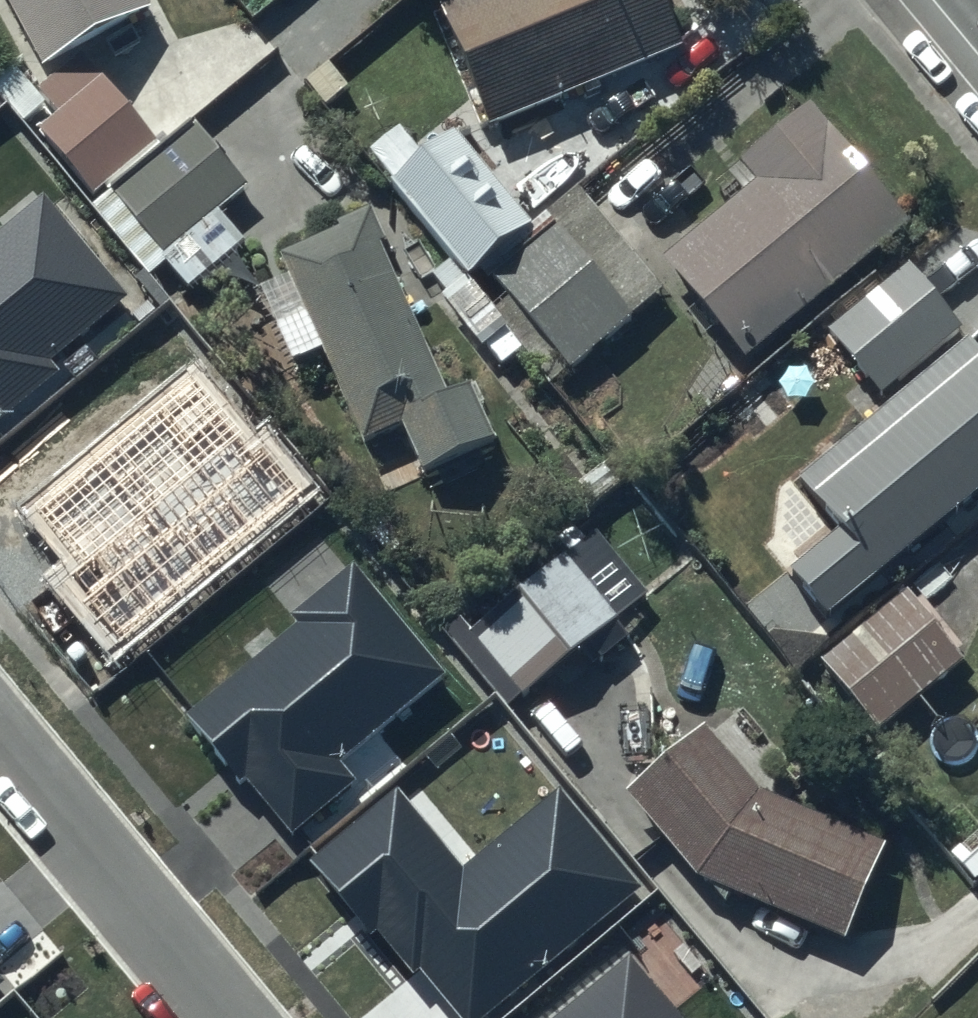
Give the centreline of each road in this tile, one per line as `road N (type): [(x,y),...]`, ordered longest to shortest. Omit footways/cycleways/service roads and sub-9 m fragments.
road 1 (residential): [(0,737),(233,1017)]

